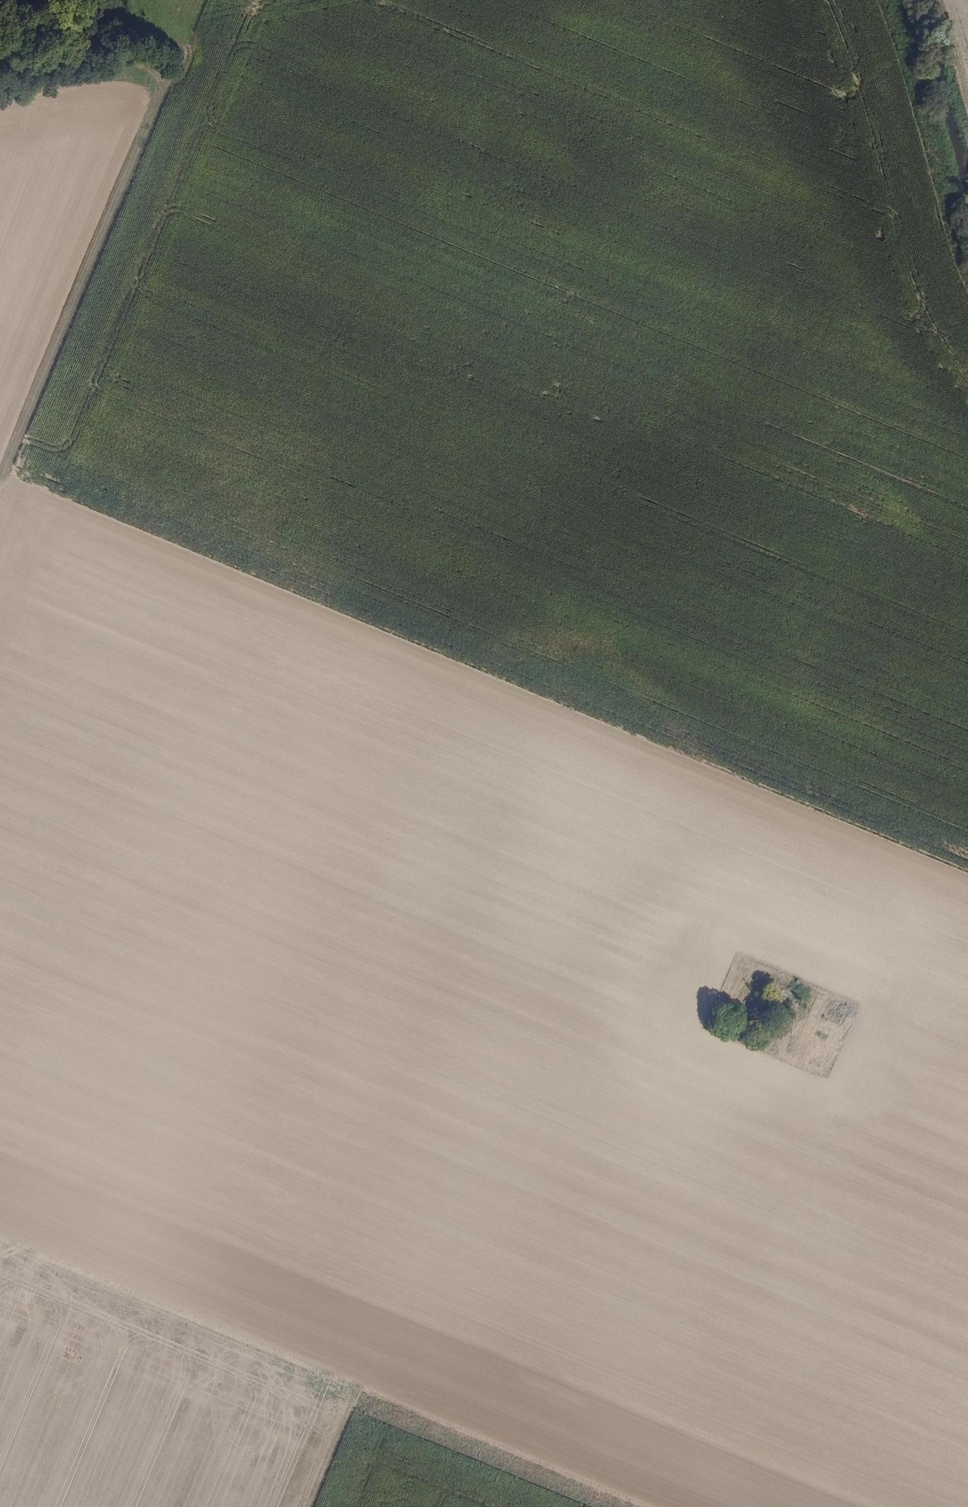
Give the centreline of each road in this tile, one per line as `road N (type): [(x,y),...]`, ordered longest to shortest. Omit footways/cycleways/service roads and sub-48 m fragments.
road 1 (track): [(0,488),(169,79),(153,68)]
road 2 (track): [(0,1),(153,68)]

